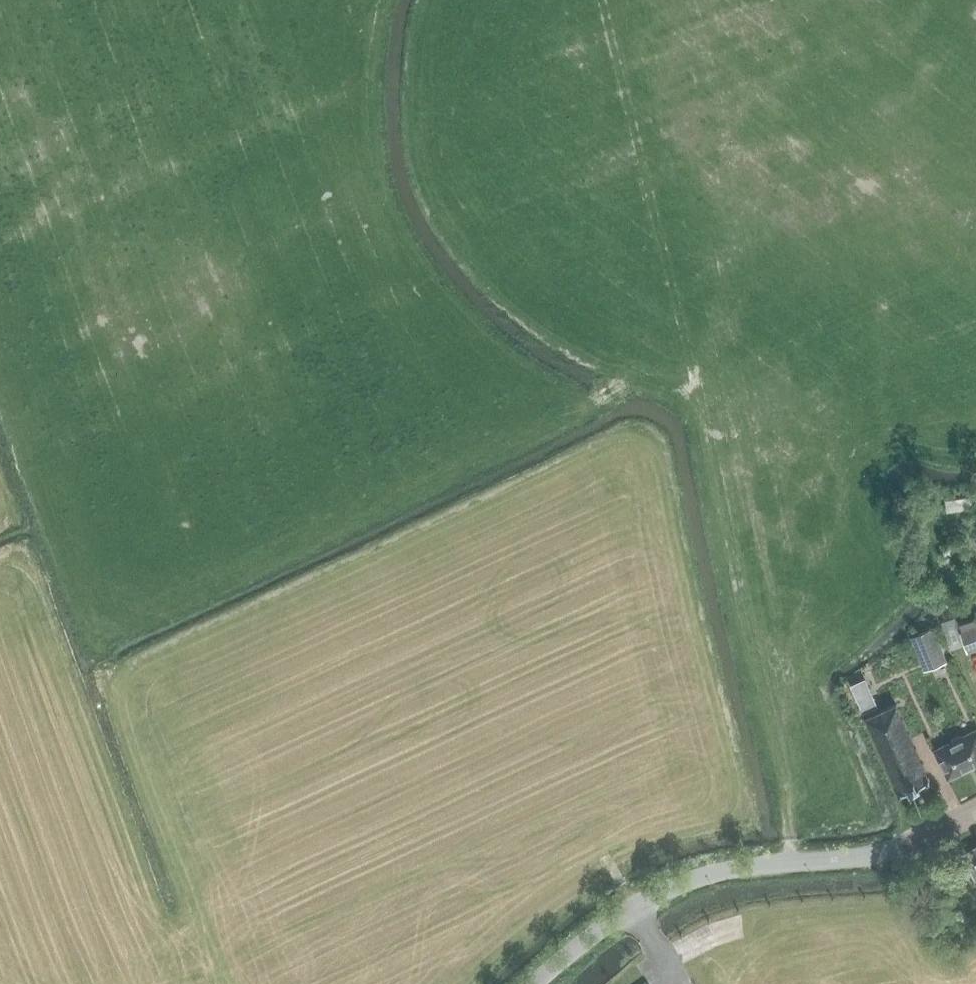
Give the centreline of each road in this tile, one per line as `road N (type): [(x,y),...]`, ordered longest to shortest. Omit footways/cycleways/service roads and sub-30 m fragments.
road 1 (tertiary): [(533,983),(631,908),(680,884),(715,872),(896,848),(975,810)]

